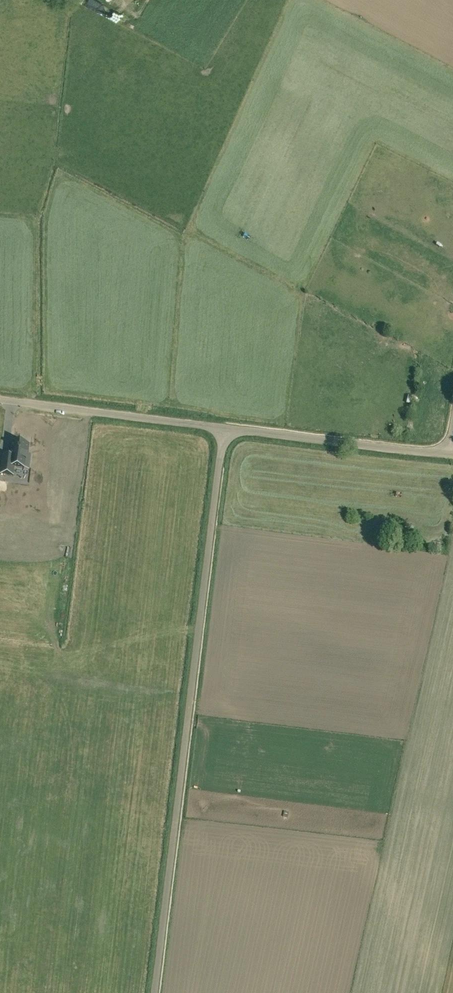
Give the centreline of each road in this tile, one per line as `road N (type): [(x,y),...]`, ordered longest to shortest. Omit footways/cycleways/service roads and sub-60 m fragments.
road 1 (unclassified): [(155,992),(224,429)]
road 2 (unclassified): [(451,454),(224,429)]
road 3 (unclassified): [(224,429),(0,401)]

